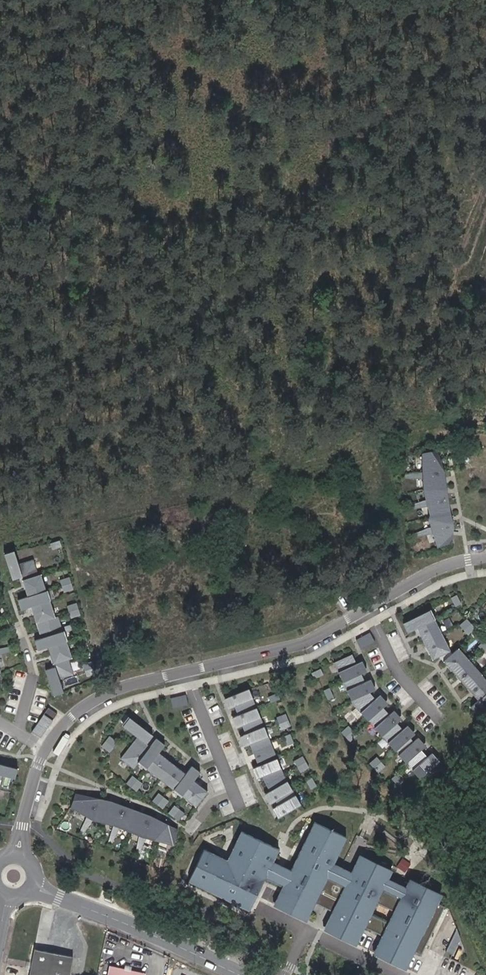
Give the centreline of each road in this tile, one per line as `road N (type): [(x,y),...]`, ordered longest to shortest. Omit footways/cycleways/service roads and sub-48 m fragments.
road 1 (residential): [(15,857),(41,760),(66,723),(99,699),(304,642),(443,568),(485,558)]
road 2 (tertiary): [(31,885),(241,974)]

